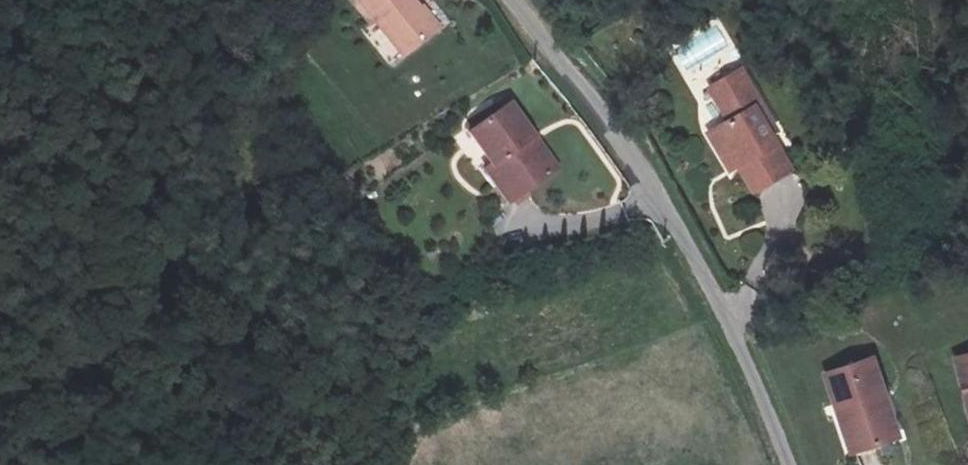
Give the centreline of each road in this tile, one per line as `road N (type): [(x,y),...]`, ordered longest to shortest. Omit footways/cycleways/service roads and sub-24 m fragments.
road 1 (unclassified): [(788,464),(722,311),(508,0)]

